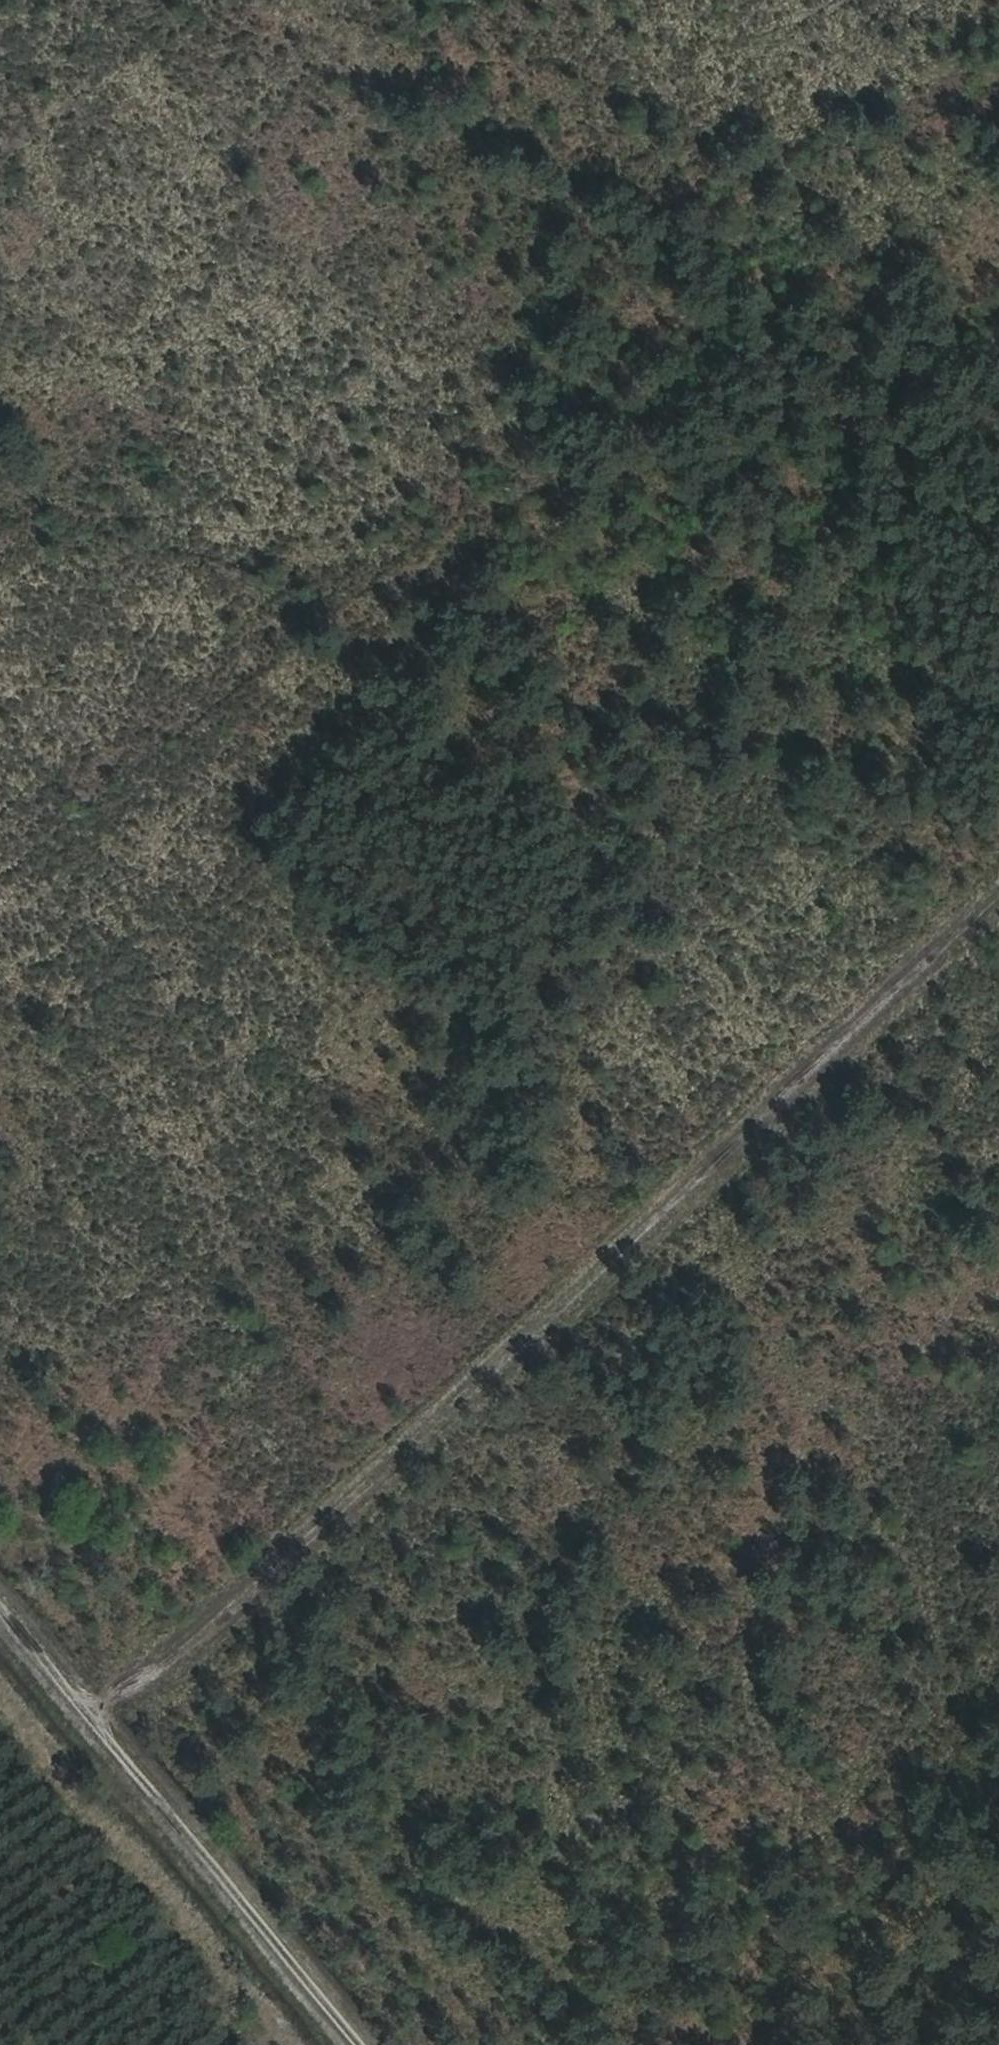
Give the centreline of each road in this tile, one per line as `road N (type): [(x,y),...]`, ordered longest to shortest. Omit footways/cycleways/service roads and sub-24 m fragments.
road 1 (track): [(0,1570),(398,2044)]

